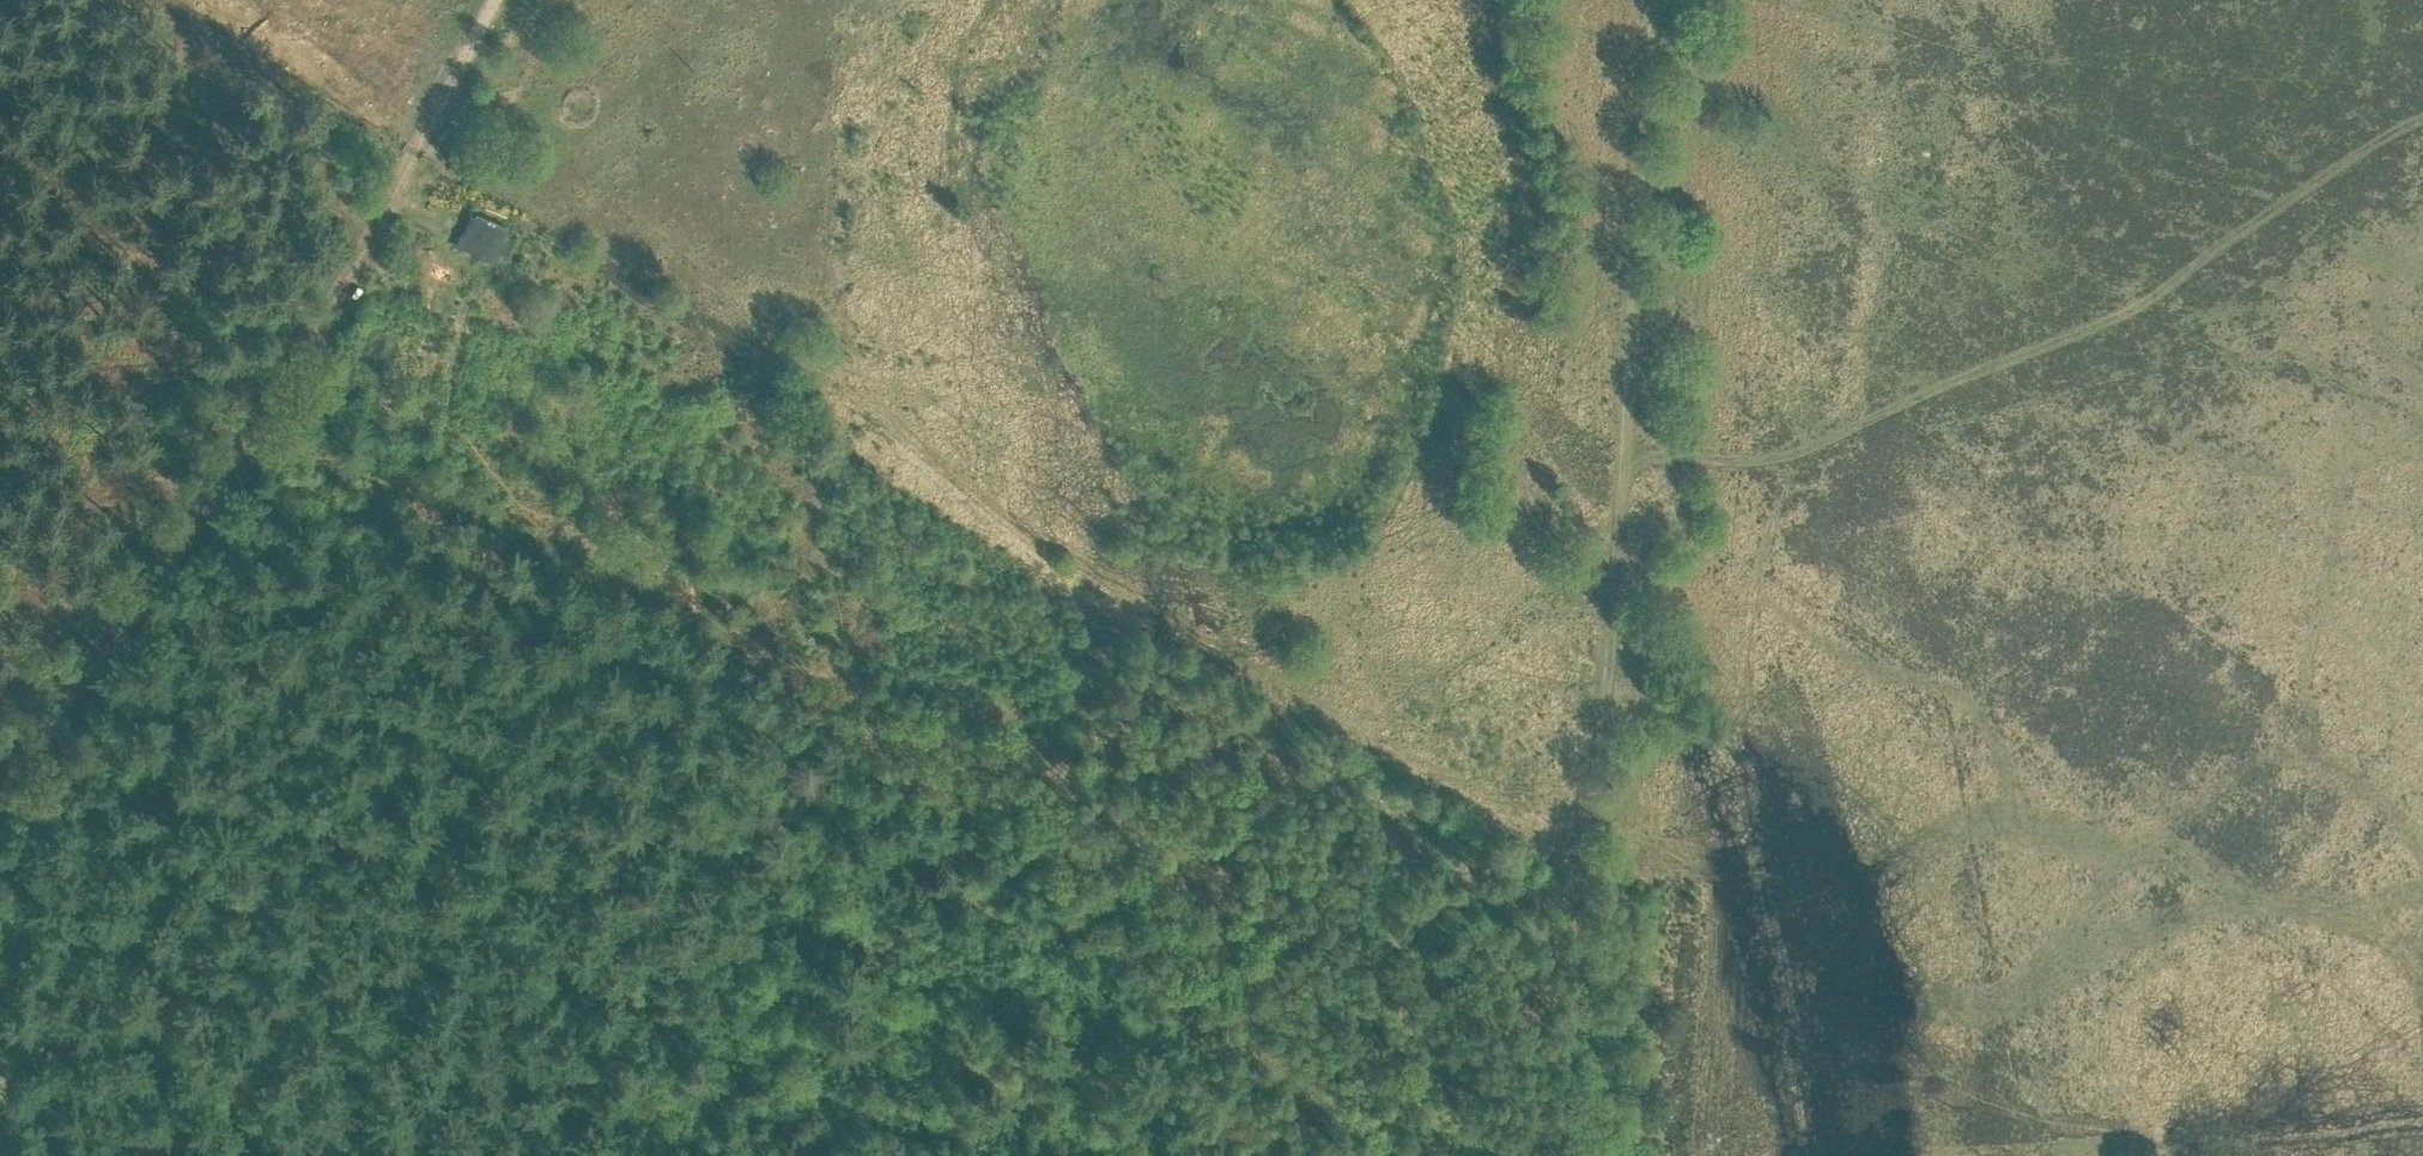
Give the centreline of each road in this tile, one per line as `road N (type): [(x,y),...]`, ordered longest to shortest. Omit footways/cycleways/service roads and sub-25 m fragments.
road 1 (track): [(1658,0),(1561,1155)]
road 2 (track): [(487,0),(353,260),(270,396),(181,534),(0,769)]

